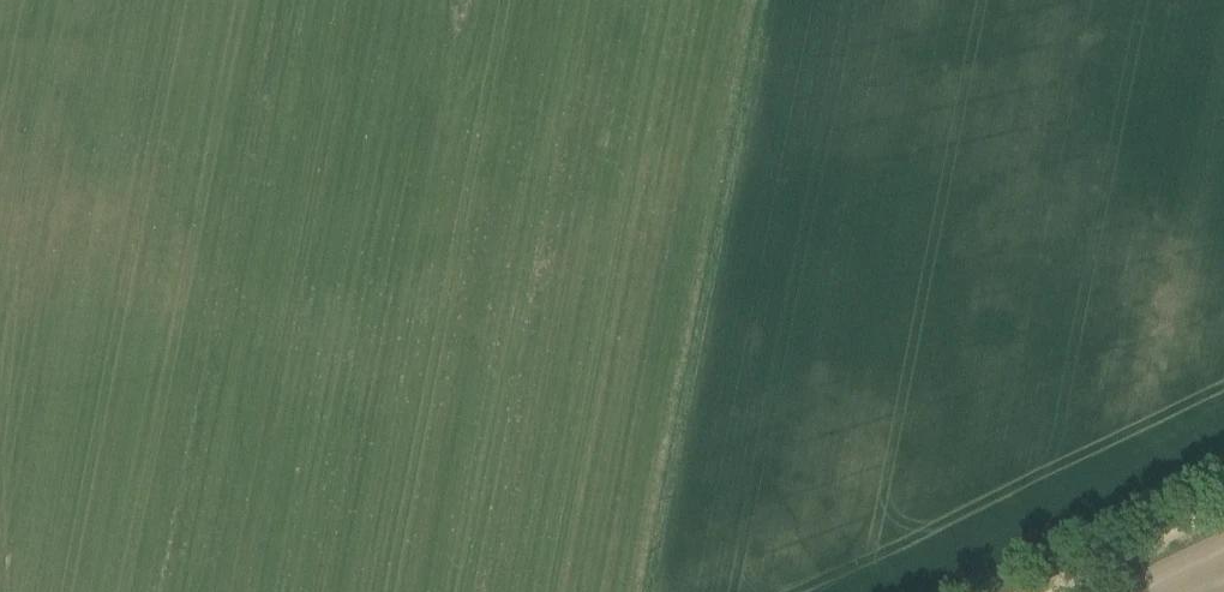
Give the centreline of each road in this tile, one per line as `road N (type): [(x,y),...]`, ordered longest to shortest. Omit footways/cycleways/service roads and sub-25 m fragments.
road 1 (track): [(1038,591),(1223,504)]

